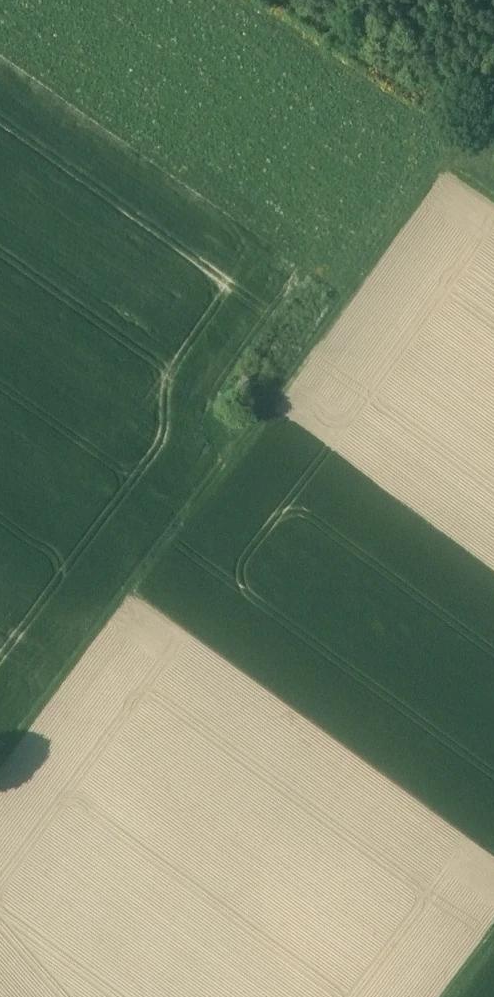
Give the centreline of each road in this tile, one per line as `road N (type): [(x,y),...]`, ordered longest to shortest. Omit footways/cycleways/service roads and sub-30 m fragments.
road 1 (track): [(0,790),(485,131)]

